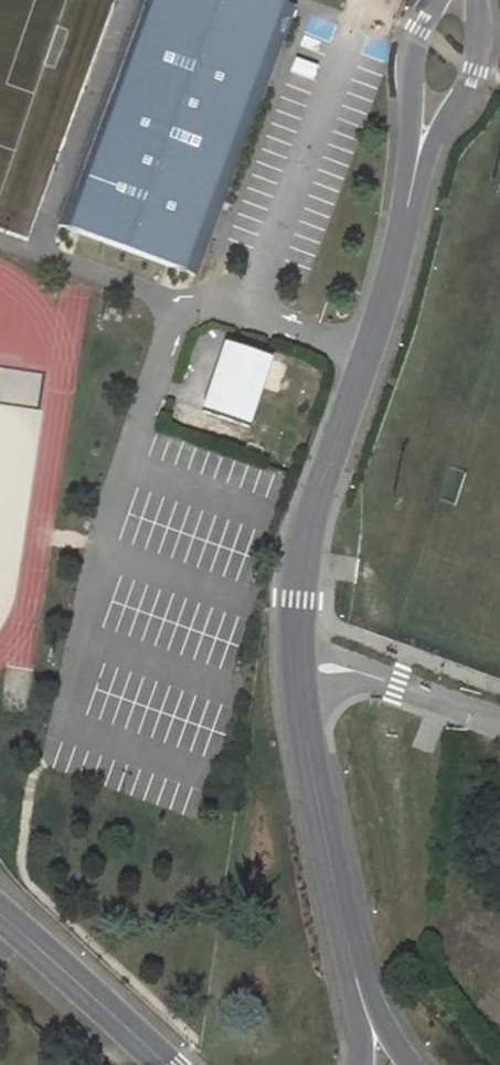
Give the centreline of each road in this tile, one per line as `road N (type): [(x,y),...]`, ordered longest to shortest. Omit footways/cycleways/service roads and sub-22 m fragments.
road 1 (secondary): [(412,191),(375,335),(303,541),(298,670)]
road 2 (secondary): [(298,670),(363,999)]
road 3 (unclassified): [(0,916),(166,1064)]
road 4 (unclassified): [(499,724),(349,671),(298,670)]
road 5 (secondary): [(412,191),(478,70),(477,0)]
road 6 (secondary): [(440,0),(415,30),(407,63),(412,191)]

